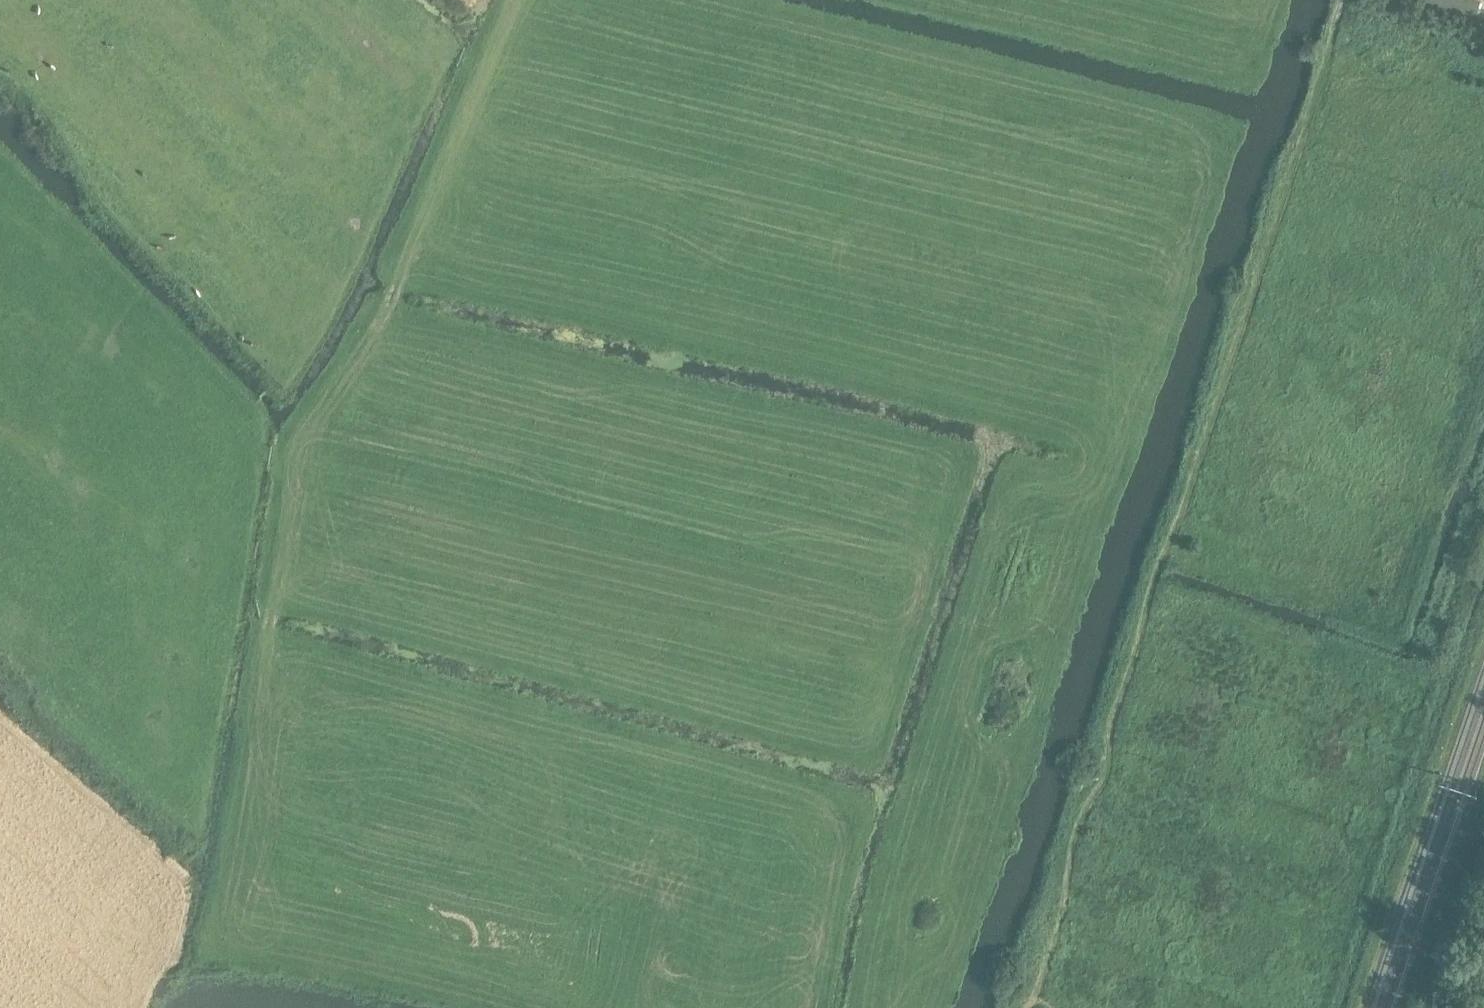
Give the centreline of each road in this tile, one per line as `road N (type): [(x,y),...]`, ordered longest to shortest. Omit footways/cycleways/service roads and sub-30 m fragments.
road 1 (track): [(1141,604),(1342,0)]
road 2 (track): [(301,460),(377,316),(481,64),(415,47)]
road 3 (track): [(261,664),(301,460),(244,450)]

